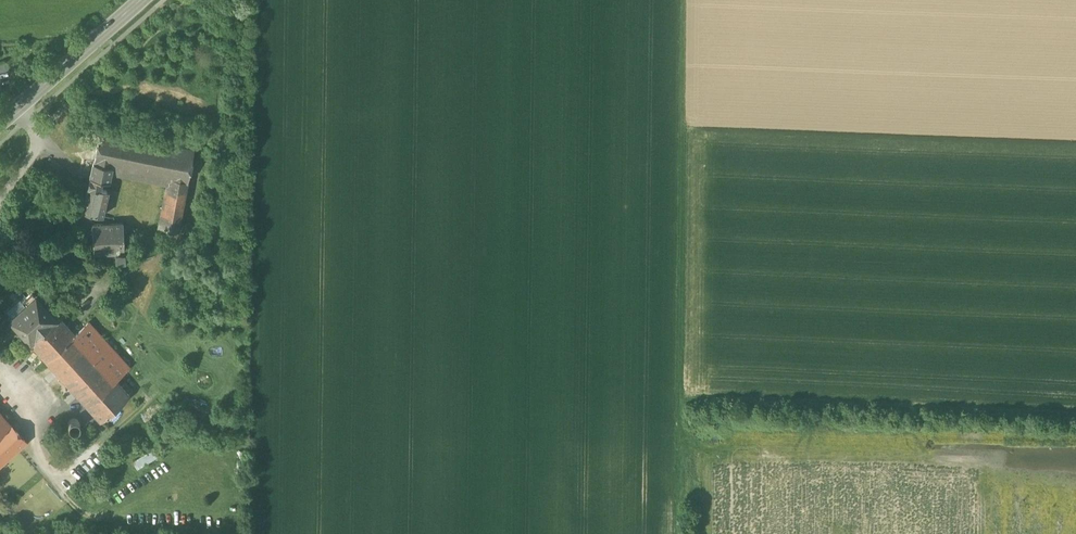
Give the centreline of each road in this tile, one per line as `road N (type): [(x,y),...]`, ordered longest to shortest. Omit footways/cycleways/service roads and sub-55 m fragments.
road 1 (track): [(683,0),(676,533)]
road 2 (secondary): [(0,124),(141,0)]

